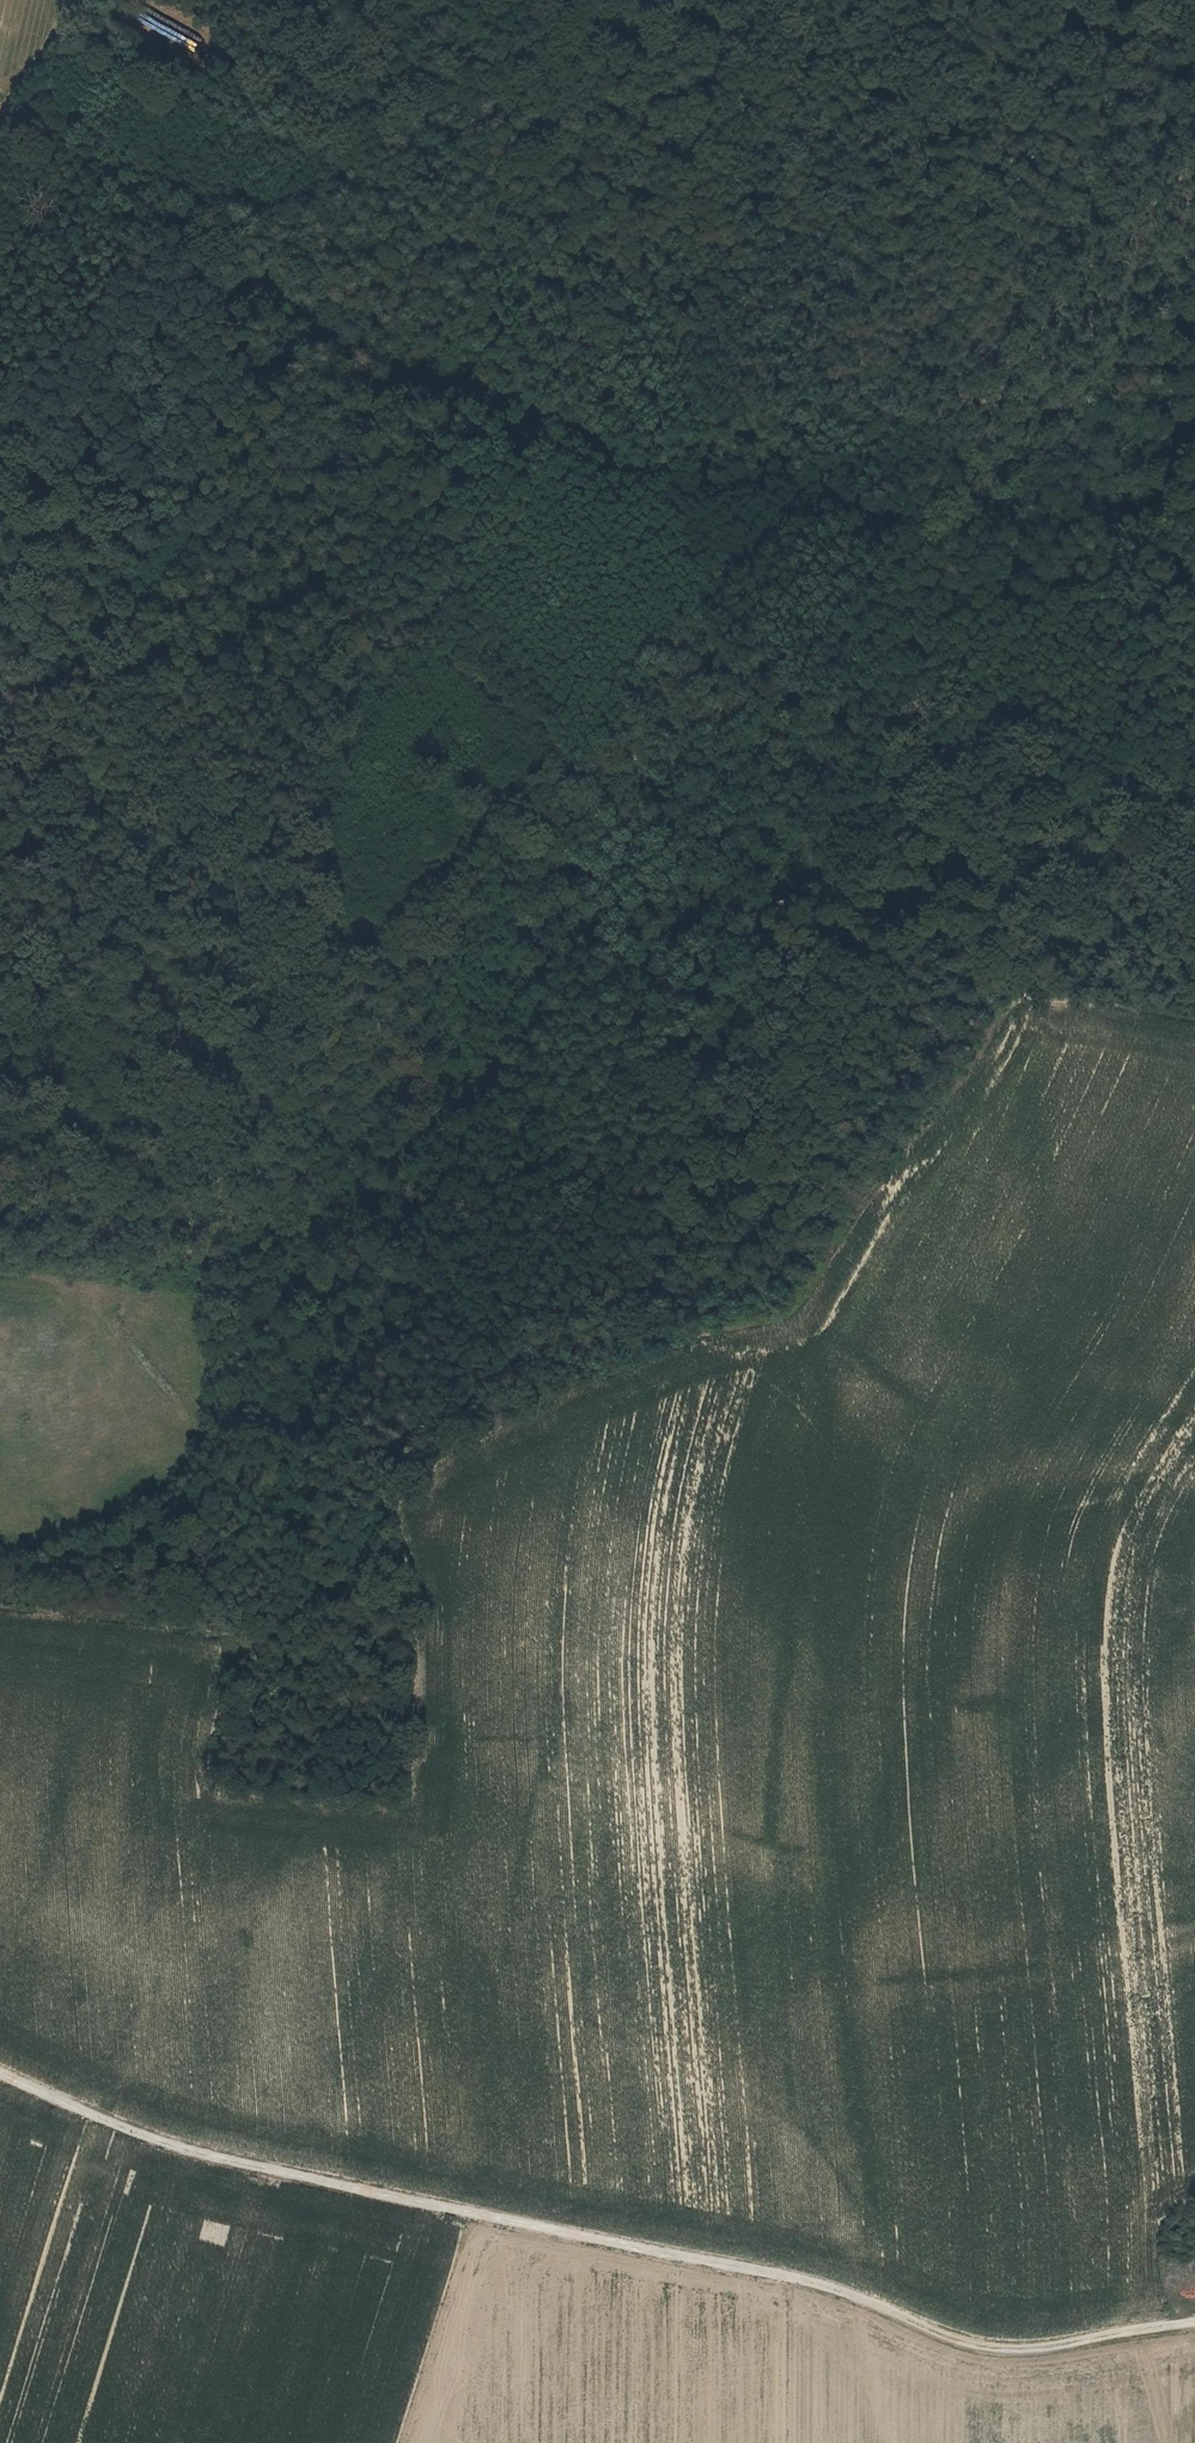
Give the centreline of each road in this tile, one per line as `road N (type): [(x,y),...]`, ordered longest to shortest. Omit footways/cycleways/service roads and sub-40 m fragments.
road 1 (track): [(1194,381),(1100,488),(865,667),(832,746),(791,813),(715,903),(531,1032),(449,1072),(407,1110),(341,1269),(293,1324),(225,1343)]
road 2 (track): [(0,2075),(154,2143),(852,2296),(983,2346),(1043,2350),(1194,2325)]

